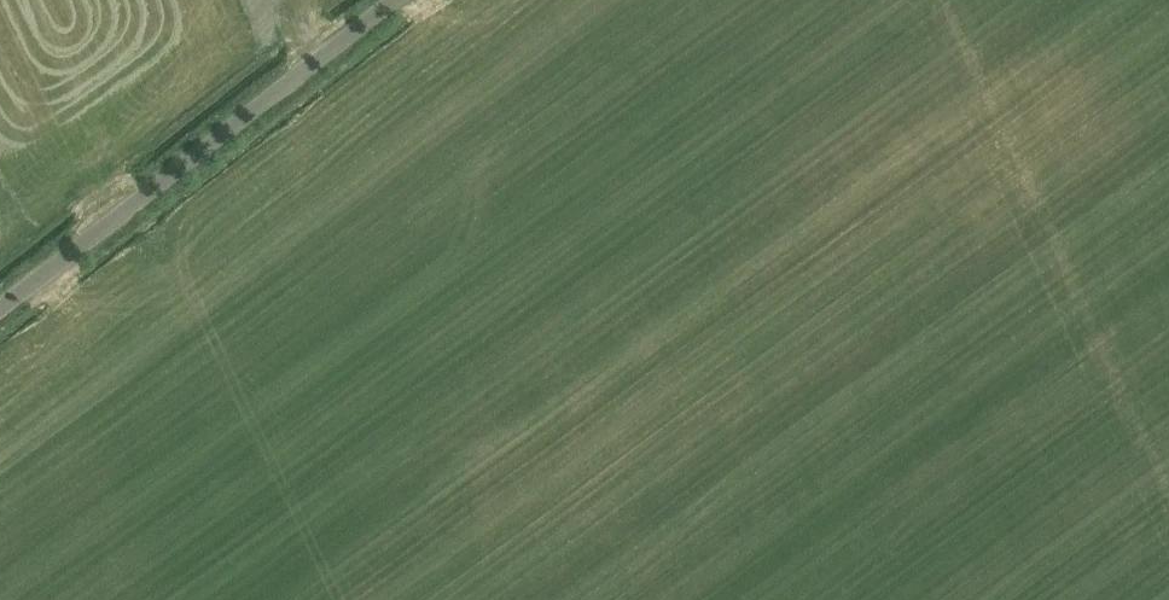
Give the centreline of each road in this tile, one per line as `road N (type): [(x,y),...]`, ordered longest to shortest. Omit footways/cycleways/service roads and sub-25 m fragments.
road 1 (unclassified): [(0,309),(395,0)]

